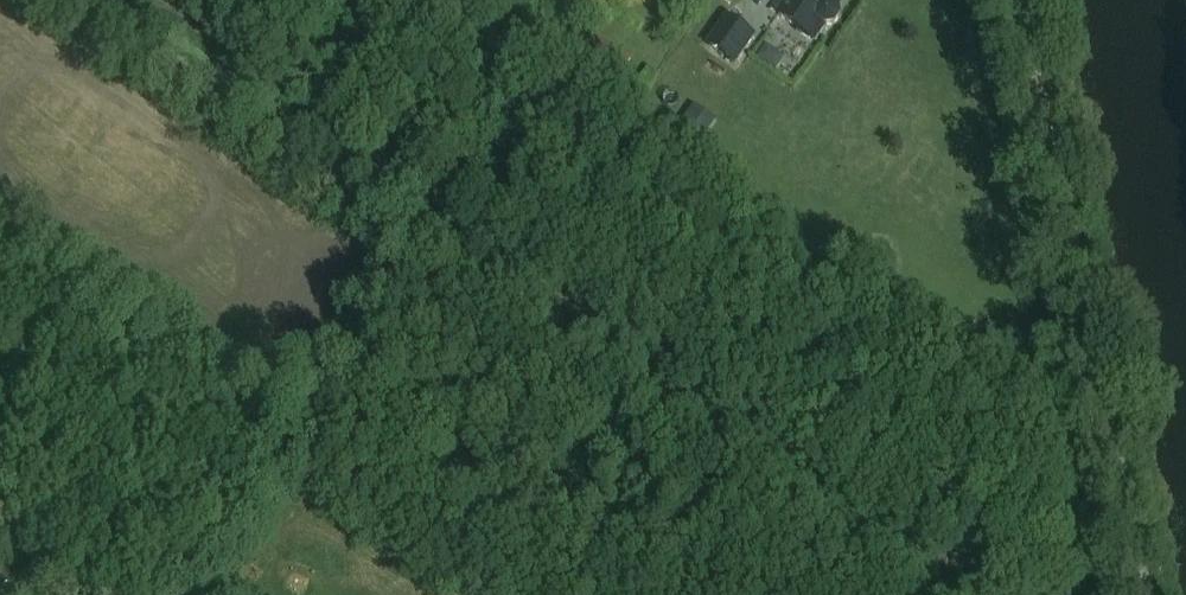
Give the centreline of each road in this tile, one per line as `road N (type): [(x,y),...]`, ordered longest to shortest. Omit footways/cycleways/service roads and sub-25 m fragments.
road 1 (track): [(1022,0),(1140,594)]

